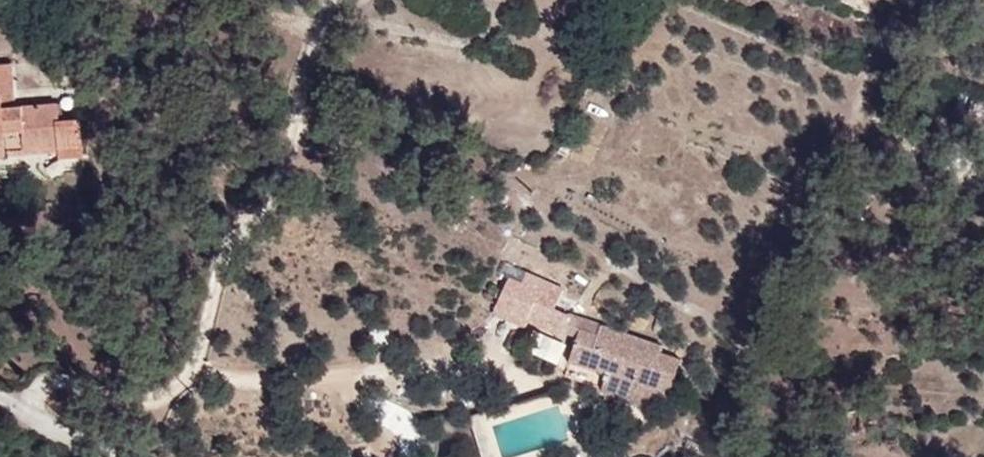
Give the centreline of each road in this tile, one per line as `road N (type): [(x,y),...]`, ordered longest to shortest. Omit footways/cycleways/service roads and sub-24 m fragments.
road 1 (unclassified): [(116,456),(0,396)]

